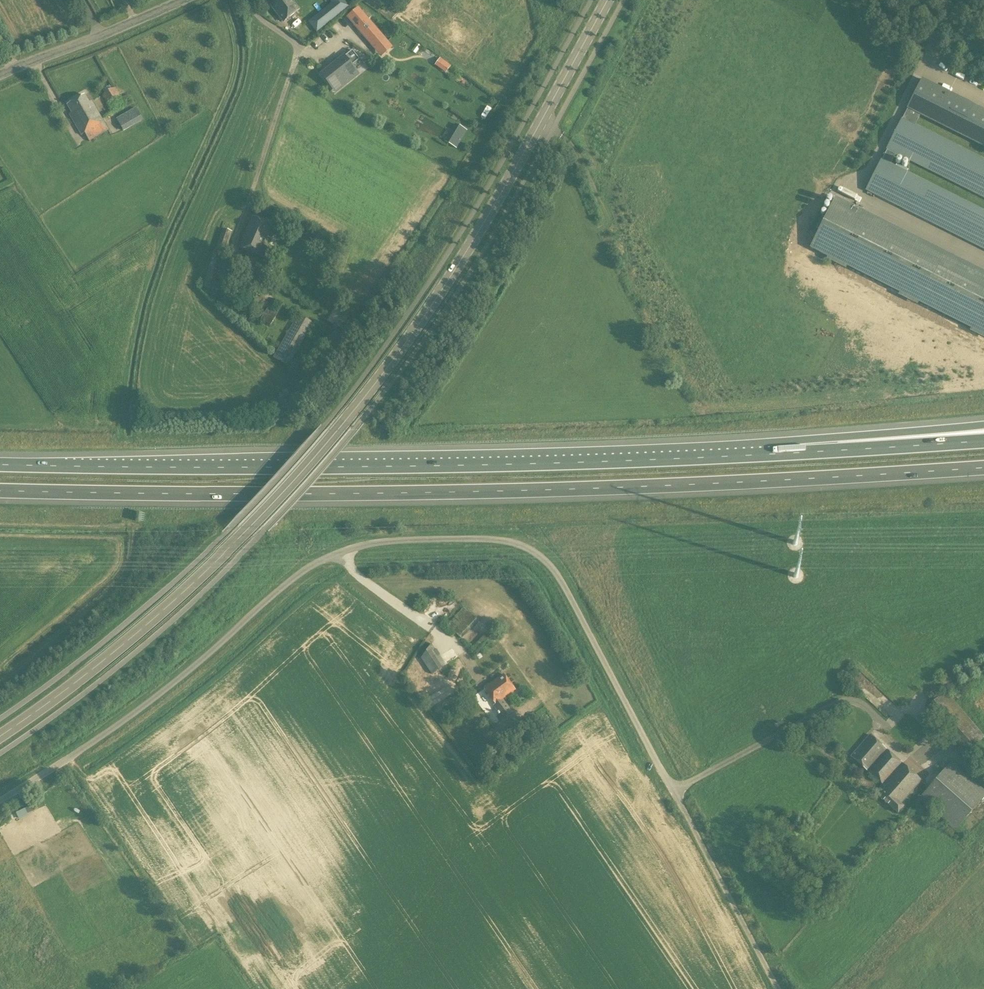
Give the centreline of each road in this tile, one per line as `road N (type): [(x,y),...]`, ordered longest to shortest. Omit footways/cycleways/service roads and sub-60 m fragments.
road 1 (unclassified): [(0,801),(169,687),(314,565),(407,540),(486,538),(538,555),(566,589),(677,790),(773,740)]
road 2 (motorway): [(0,490),(614,489),(983,466)]
road 3 (tertiary): [(0,737),(179,596),(360,404),(471,245),(608,0)]
road 4 (motorway): [(778,455),(352,468),(0,464)]
road 5 (track): [(542,121),(573,147),(669,345),(704,389)]
road 6 (track): [(0,670),(14,675),(124,576),(134,531)]
road 7 (motorway): [(983,425),(778,455)]
road 8 (motorway): [(983,442),(778,455)]
road 9 (unclassified): [(183,0),(0,75)]

